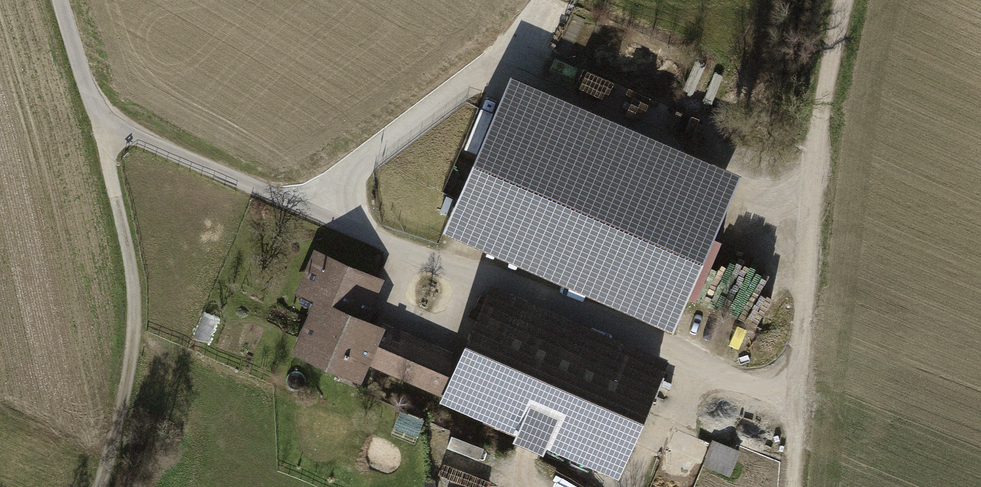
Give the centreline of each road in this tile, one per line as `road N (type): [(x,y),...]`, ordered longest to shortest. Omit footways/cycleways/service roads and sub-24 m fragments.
road 1 (track): [(843,0),(812,173),(787,486)]
road 2 (track): [(324,215),(358,160),(475,81),(514,66),(723,149)]
road 3 (track): [(100,486),(125,408),(133,321),(129,236),(99,133)]
road 4 (track): [(794,403),(501,275)]
road 5 (track): [(768,0),(717,89),(710,120),(723,149),(812,173)]

